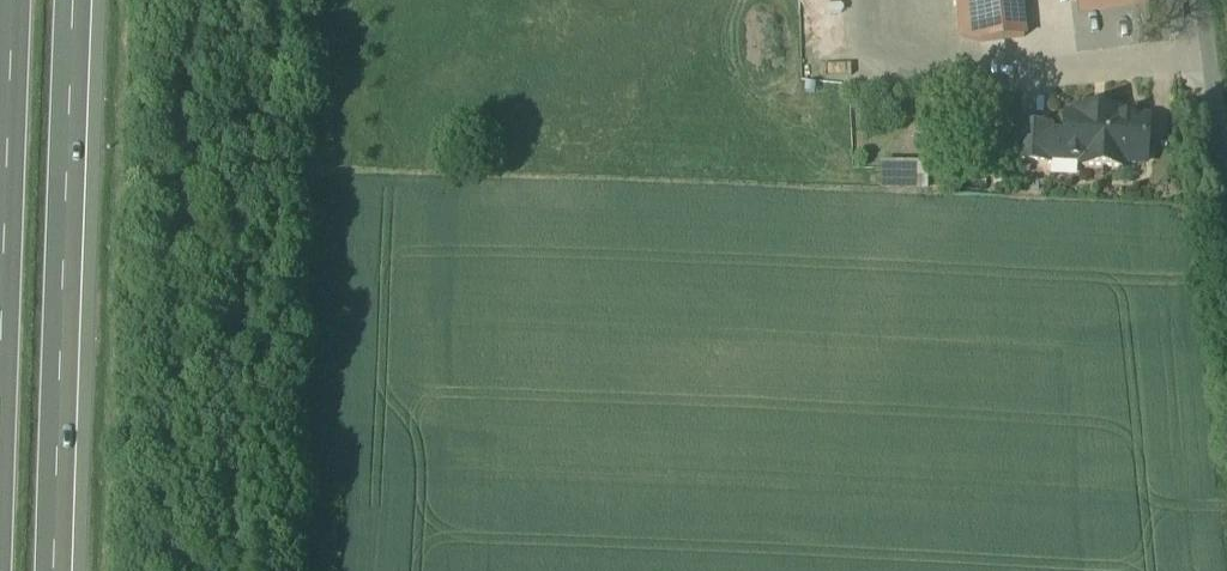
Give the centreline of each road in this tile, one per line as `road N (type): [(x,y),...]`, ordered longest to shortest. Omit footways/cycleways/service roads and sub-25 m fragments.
road 1 (motorway): [(66,570),(85,0)]
road 2 (motorway): [(18,0),(0,363)]
road 3 (residential): [(1226,302),(1196,0)]

